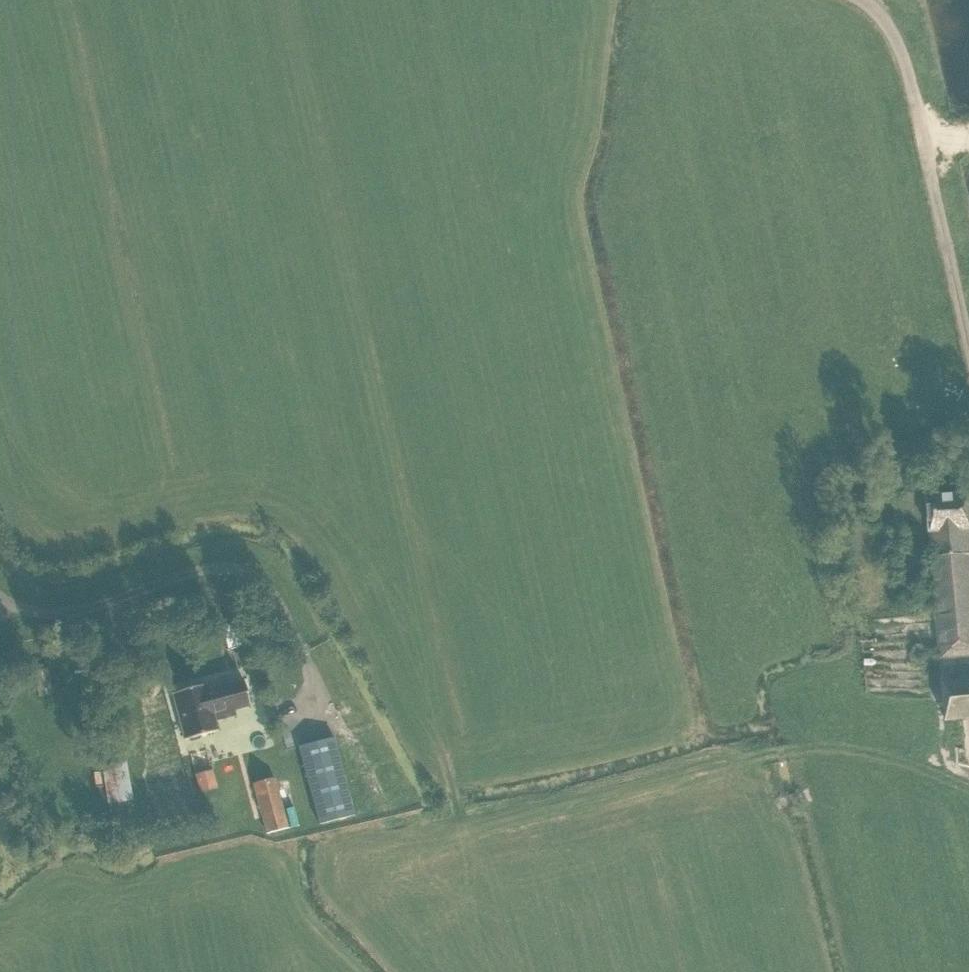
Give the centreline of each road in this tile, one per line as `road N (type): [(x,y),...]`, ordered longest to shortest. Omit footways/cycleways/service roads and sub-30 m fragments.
road 1 (unclassified): [(968,347),(907,70),(891,28),(863,0)]
road 2 (track): [(744,760),(830,752),(968,790)]

